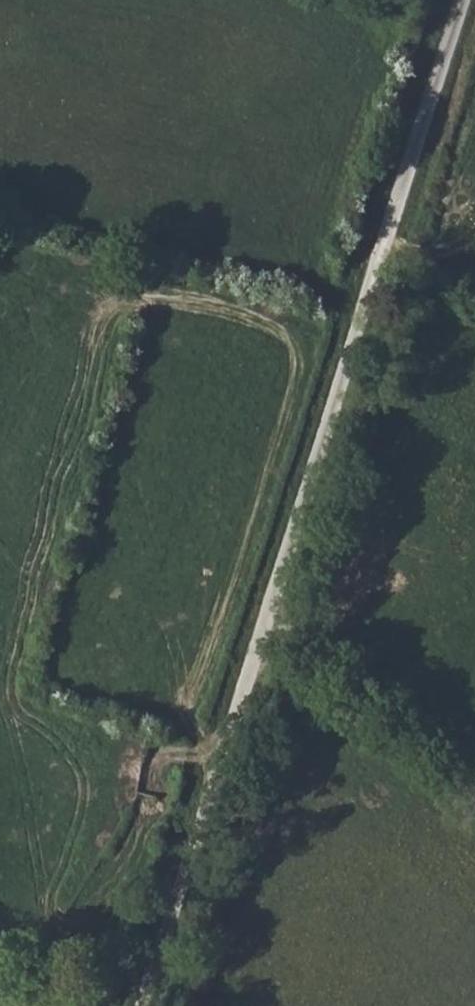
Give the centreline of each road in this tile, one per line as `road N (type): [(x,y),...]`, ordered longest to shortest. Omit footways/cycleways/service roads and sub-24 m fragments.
road 1 (unclassified): [(461,0),(142,1005)]

